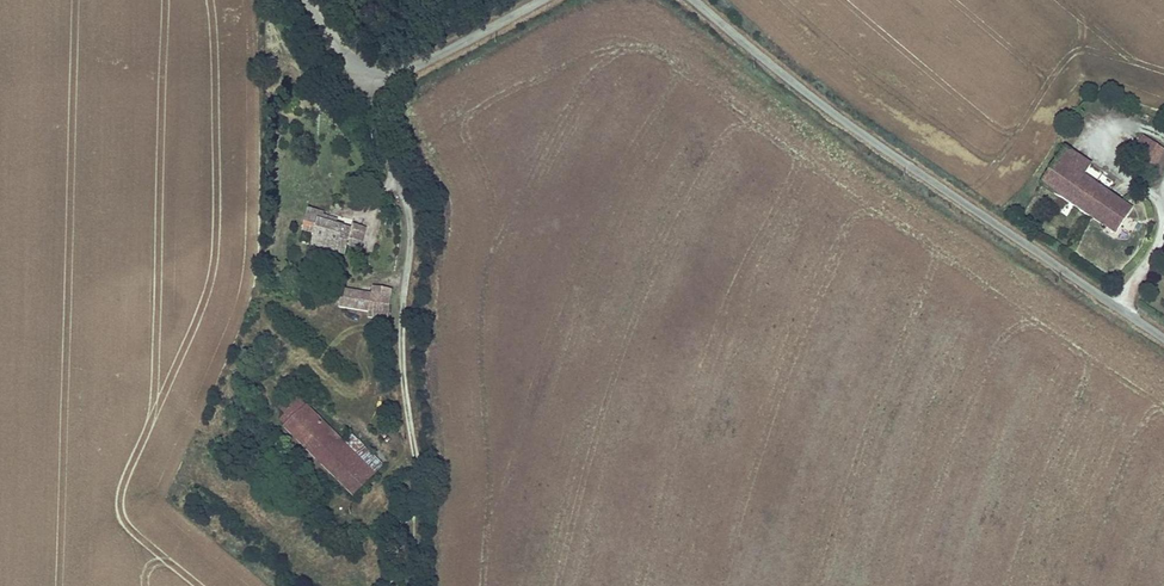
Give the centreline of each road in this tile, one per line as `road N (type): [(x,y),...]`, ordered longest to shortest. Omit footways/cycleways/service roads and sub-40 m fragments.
road 1 (unclassified): [(1163,339),(861,135),(693,0)]
road 2 (track): [(376,72),(378,114),(411,219),(401,349),(417,474),(410,513),(380,513)]
road 3 (unclassified): [(542,0),(413,68),(376,72),(342,58)]

